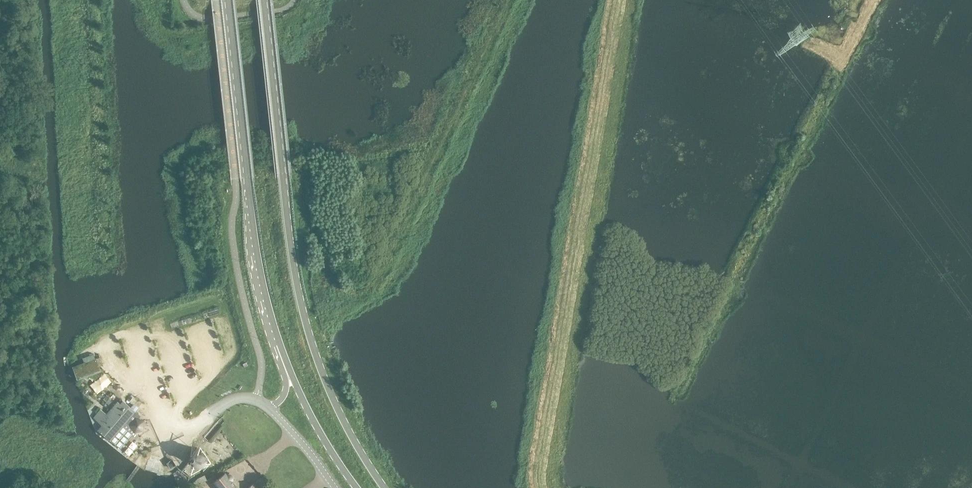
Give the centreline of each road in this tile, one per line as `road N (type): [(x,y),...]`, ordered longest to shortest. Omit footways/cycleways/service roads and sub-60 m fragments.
road 1 (primary): [(385,487),(334,401),(304,315),(264,0)]
road 2 (track): [(677,388),(877,0)]
road 3 (primary): [(228,0),(260,271),(288,368)]
road 4 (primary): [(288,368),(357,487)]

